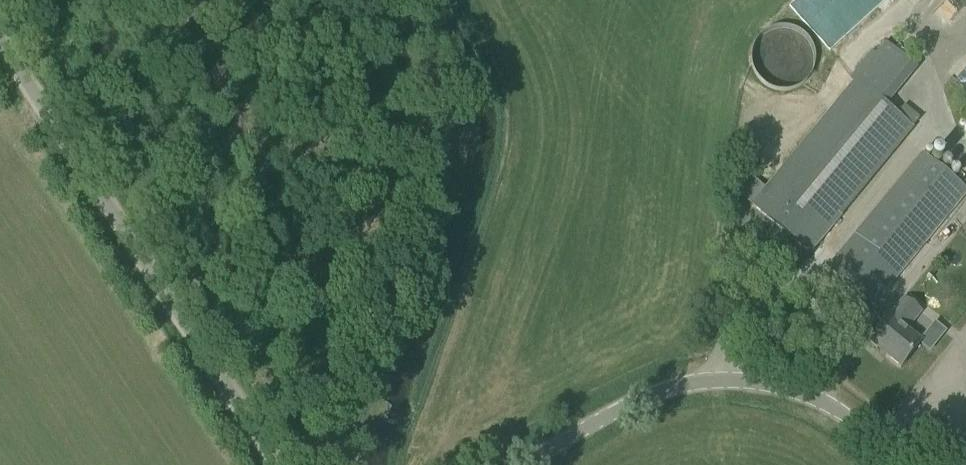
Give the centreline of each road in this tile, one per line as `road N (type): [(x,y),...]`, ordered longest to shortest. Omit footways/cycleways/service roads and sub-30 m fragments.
road 1 (unclassified): [(289,464),(0,32)]
road 2 (unclassified): [(893,464),(799,388),(738,370),(679,379),(510,464)]
road 3 (track): [(373,464),(427,315)]

